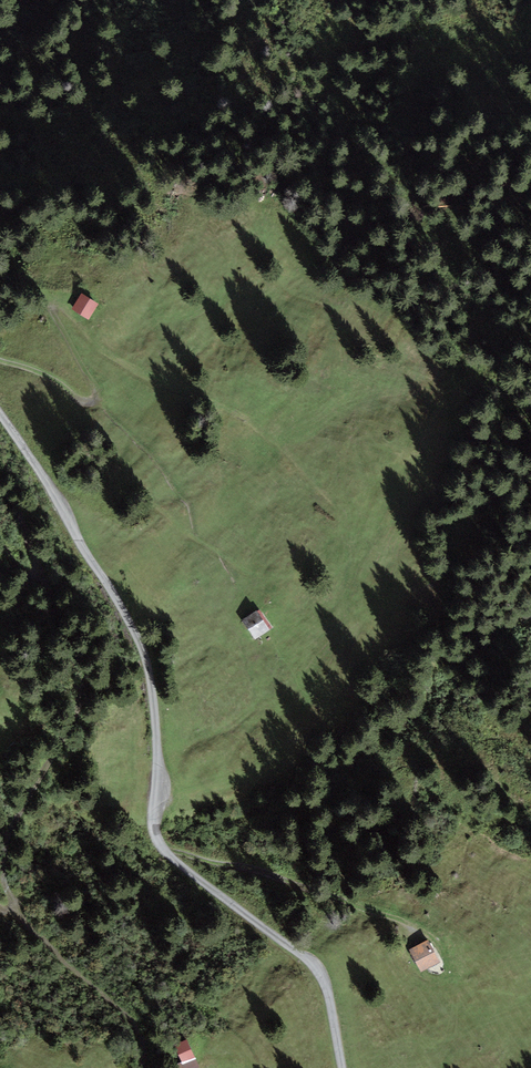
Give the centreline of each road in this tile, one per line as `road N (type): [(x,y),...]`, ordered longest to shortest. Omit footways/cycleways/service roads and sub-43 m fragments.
road 1 (unclassified): [(343,1067),(327,984),(311,961),(161,856),(153,840),(159,771),(150,666),(70,515),(0,416)]
road 2 (track): [(0,486),(86,677),(63,741),(7,844),(10,893),(51,949),(131,1018),(141,1036),(143,1067)]
road 3 (track): [(156,845),(273,876),(420,932)]
road 4 (track): [(0,361),(46,377),(75,401),(93,399),(92,380),(53,307)]

